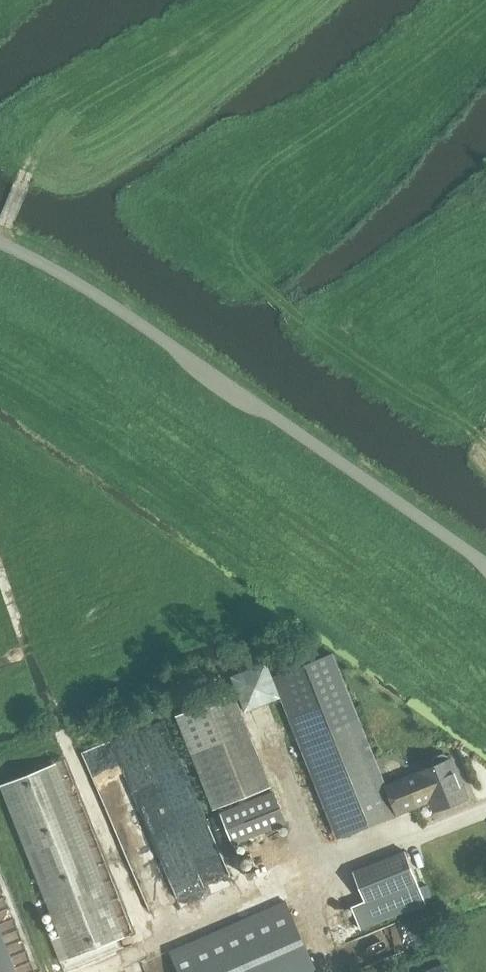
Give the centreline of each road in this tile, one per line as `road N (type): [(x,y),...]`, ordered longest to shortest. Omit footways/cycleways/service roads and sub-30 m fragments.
road 1 (unclassified): [(485,566),(110,303),(0,241)]
road 2 (track): [(151,945),(0,568)]
road 3 (track): [(485,439),(323,335),(258,280),(342,208)]
road 4 (track): [(0,241),(25,177),(32,101),(192,0)]

